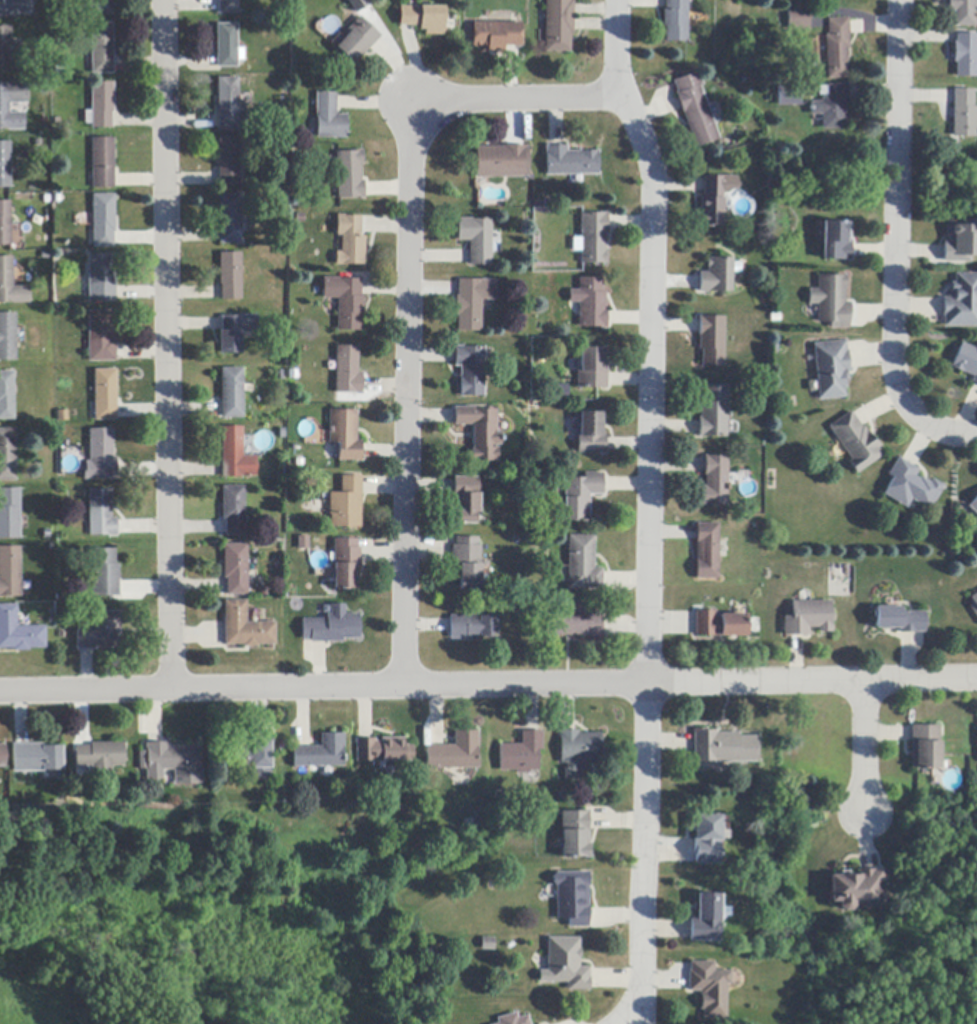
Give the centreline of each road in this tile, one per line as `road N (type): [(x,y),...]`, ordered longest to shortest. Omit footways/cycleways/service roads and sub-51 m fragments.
road 1 (residential): [(976,679),(0,694)]
road 2 (residential): [(406,687),(408,101),(621,94)]
road 3 (residential): [(618,0),(621,94),(655,186),(648,684)]
road 4 (residential): [(173,690),(163,0)]
road 5 (residential): [(976,435),(948,435),(911,416),(895,378),(901,0)]
road 6 (residential): [(648,684),(640,1007),(631,1023)]
road 7 (residential): [(867,681),(864,812)]

